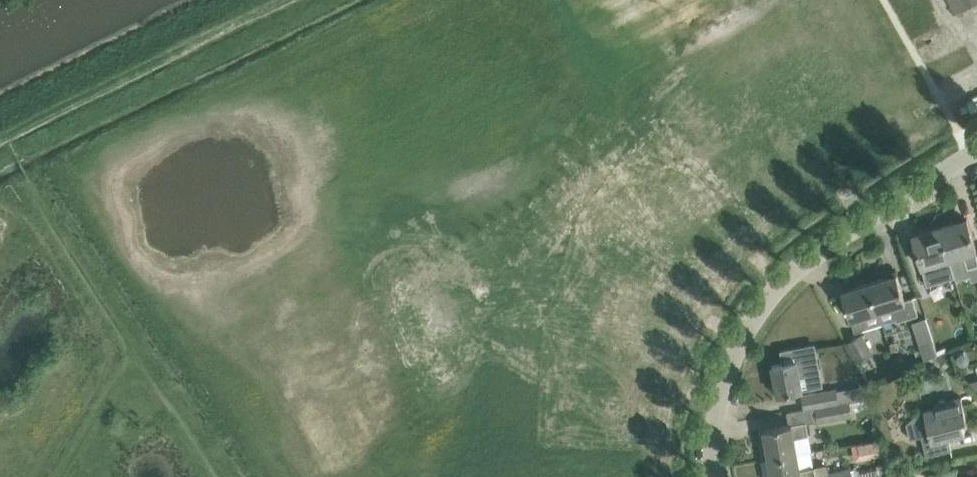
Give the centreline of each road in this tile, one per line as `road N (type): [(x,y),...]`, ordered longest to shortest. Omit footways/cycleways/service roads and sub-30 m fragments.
road 1 (residential): [(716,476),(722,389),(764,304),(831,243),(976,153)]

